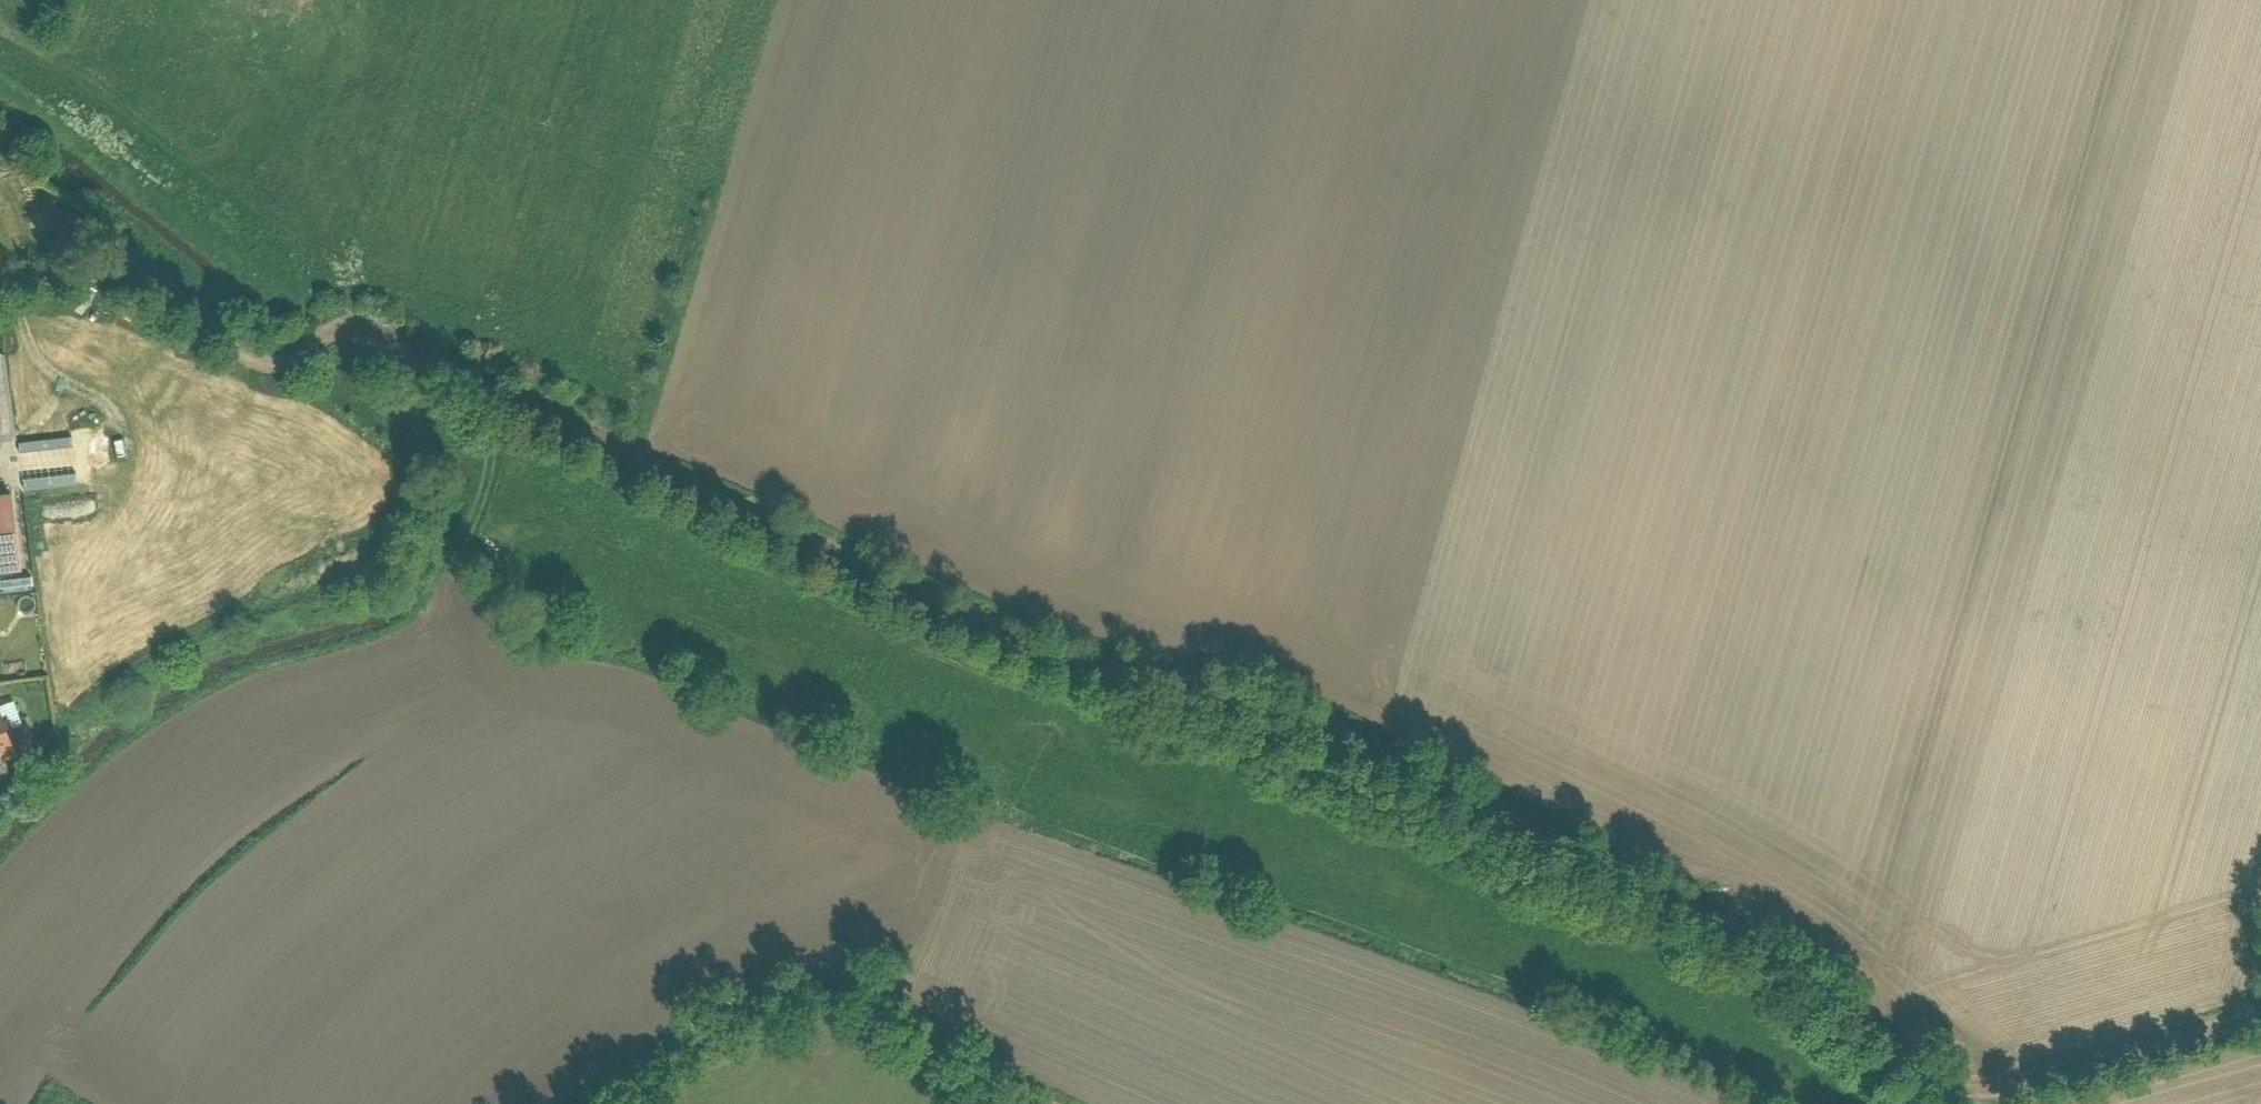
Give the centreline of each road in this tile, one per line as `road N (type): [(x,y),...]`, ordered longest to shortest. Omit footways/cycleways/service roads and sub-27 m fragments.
road 1 (track): [(2260,1017),(2139,1054),(1974,1084),(1912,1059),(1801,972),(1689,903),(1476,801),(1270,707),(1027,644),(371,335),(346,331),(295,356),(257,357),(169,290),(136,278),(103,269),(0,283)]

